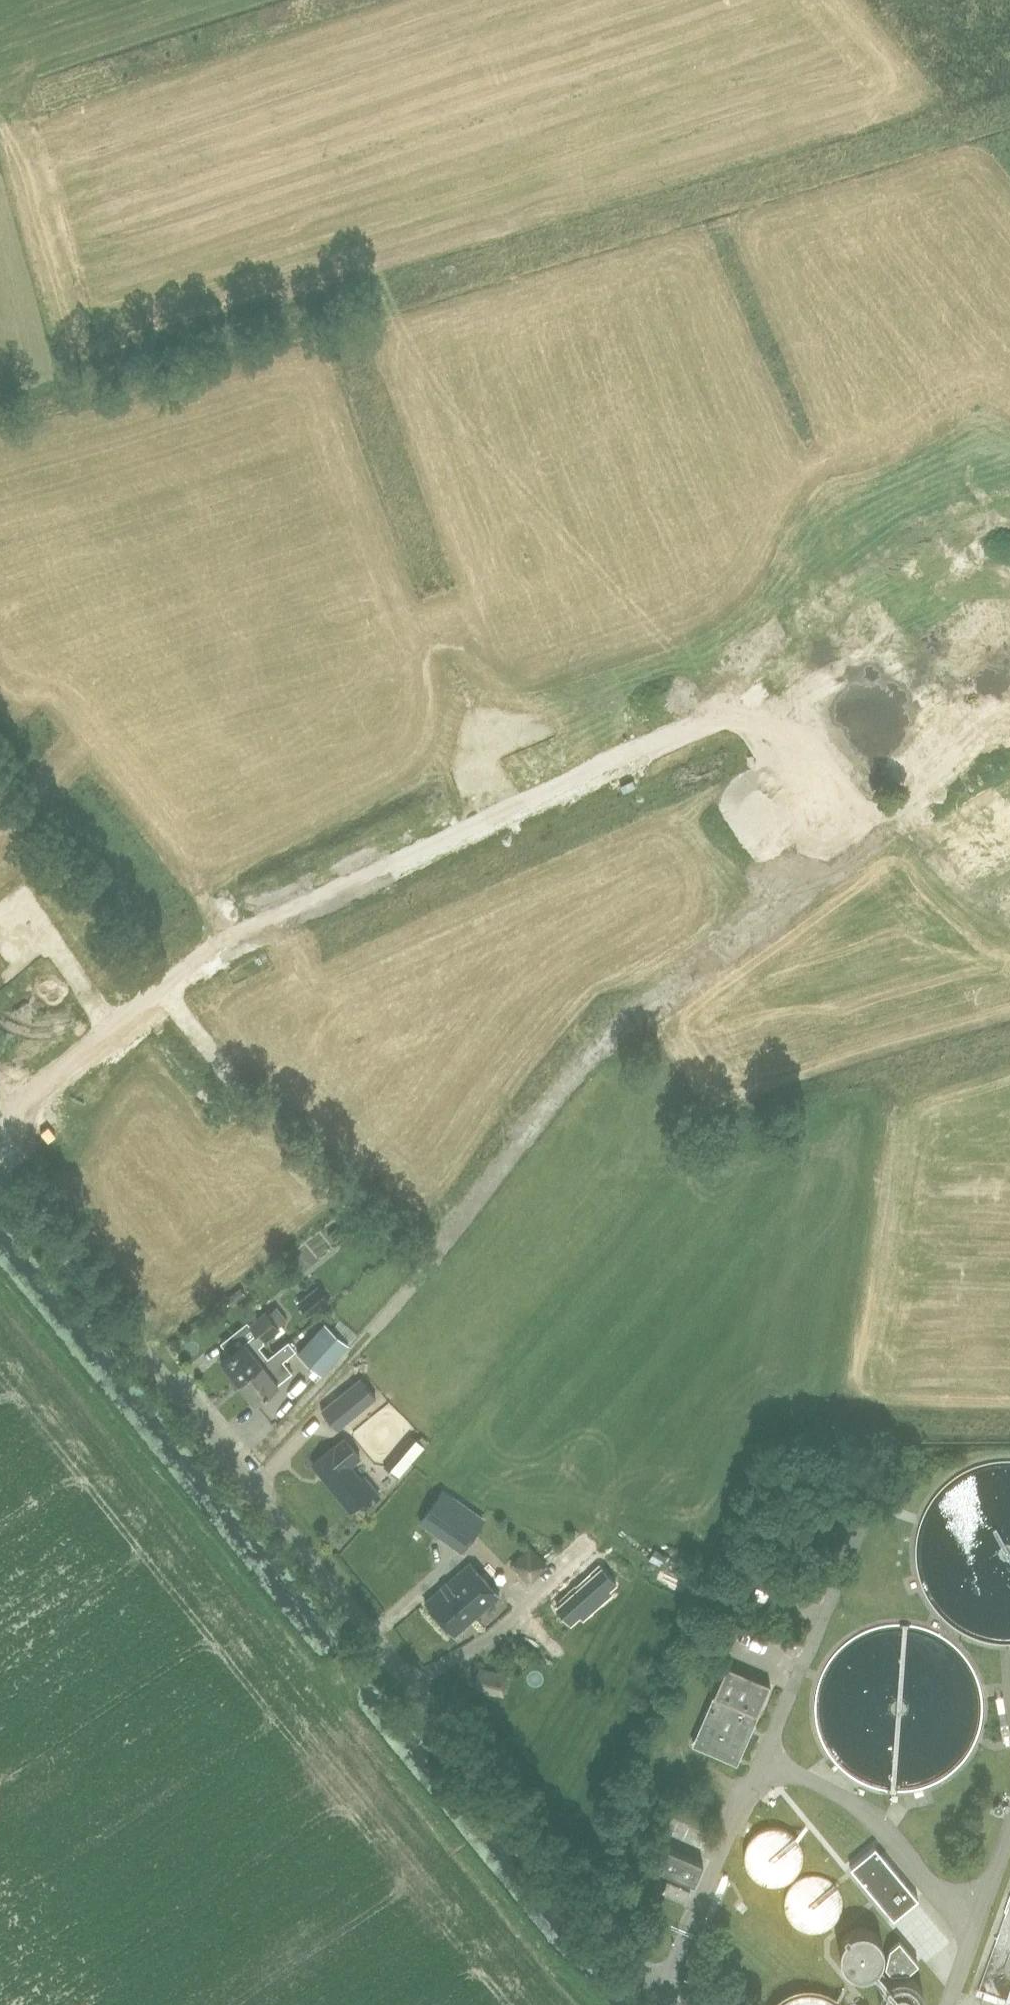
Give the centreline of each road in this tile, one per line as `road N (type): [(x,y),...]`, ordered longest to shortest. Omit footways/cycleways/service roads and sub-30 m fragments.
road 1 (residential): [(1009,579),(204,955),(0,1124)]
road 2 (unclassified): [(669,2004),(0,1179)]

